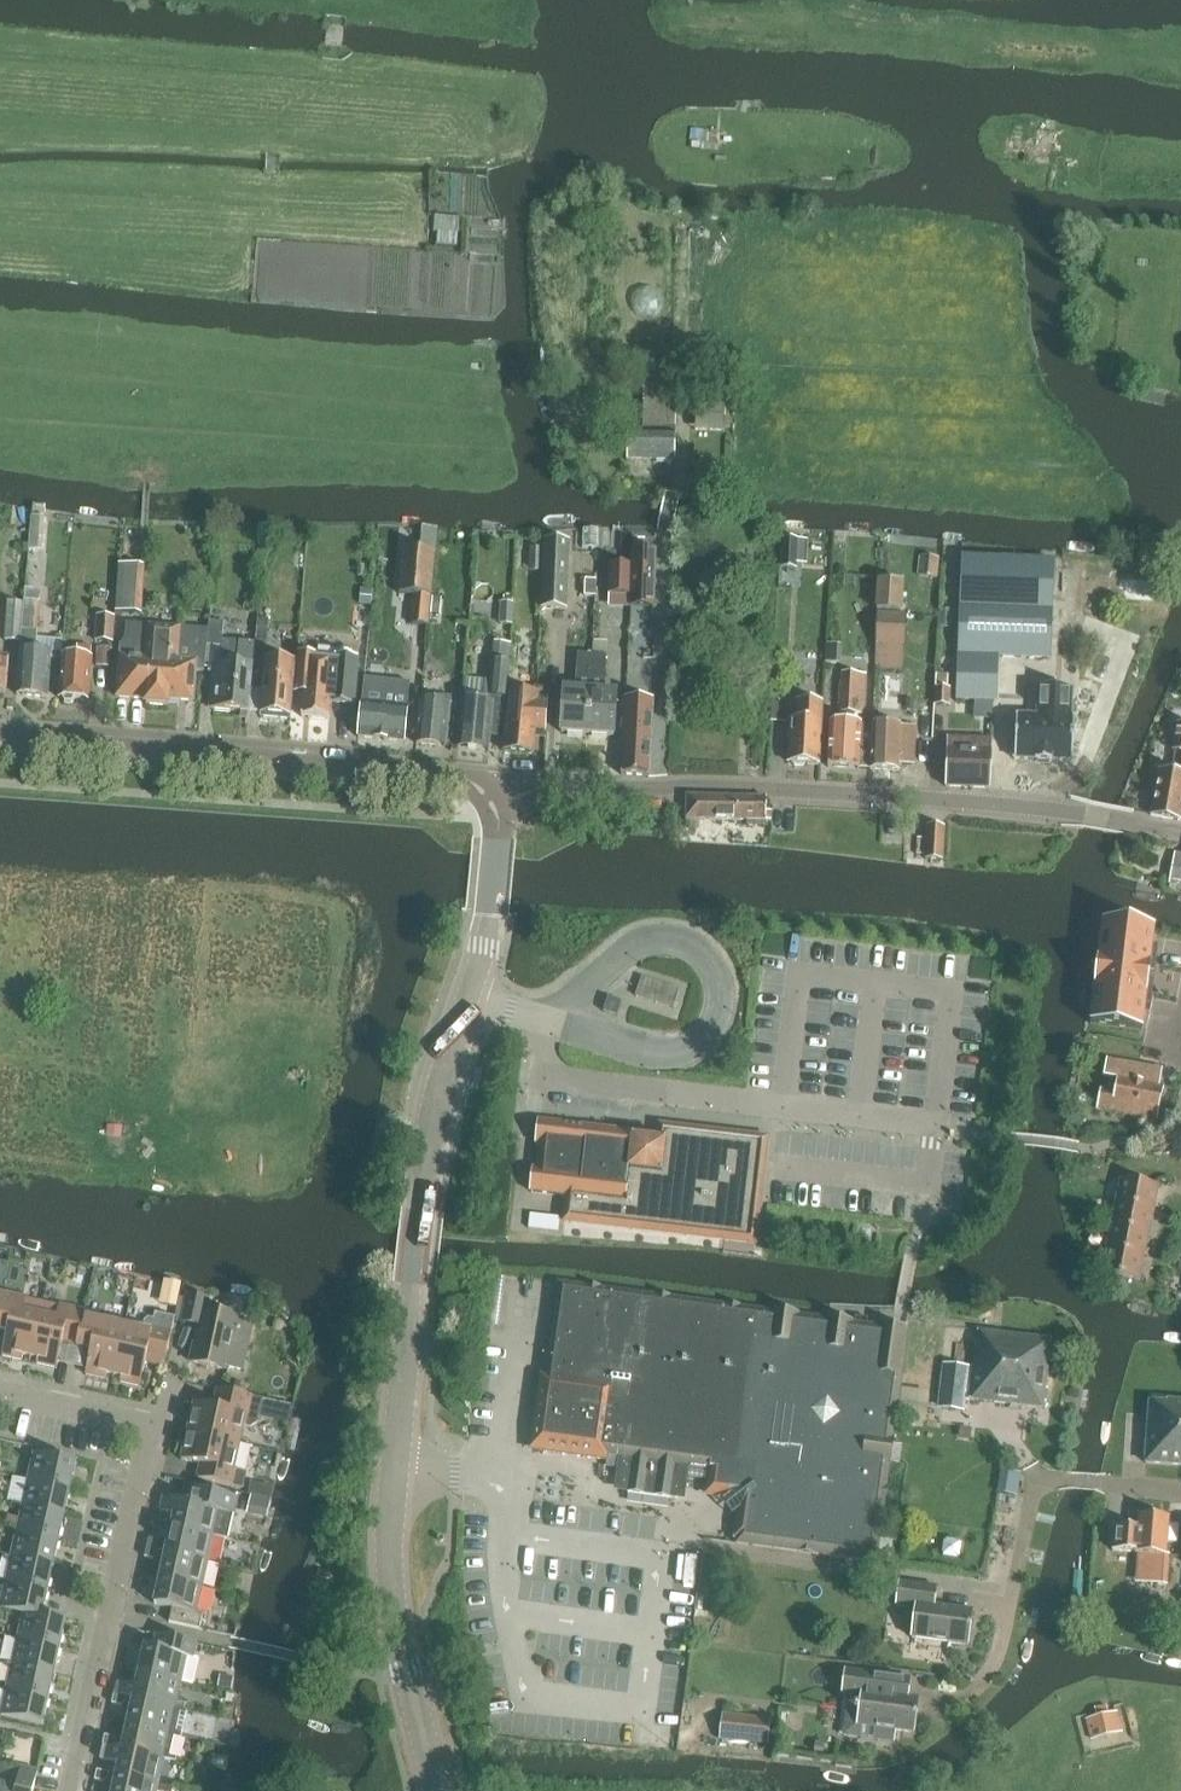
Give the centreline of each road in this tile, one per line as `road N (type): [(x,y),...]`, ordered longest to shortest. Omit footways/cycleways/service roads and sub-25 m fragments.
road 1 (tertiary): [(1180,832),(1041,809),(690,786),(544,781),(493,804)]
road 2 (residential): [(77,1790),(158,1431),(0,1391)]
road 3 (tertiary): [(493,804),(464,777),(0,733)]
road 4 (tertiary): [(397,1461),(422,1209),(471,996)]
road 5 (residential): [(964,1699),(999,1659),(1039,1481),(1180,1490)]
road 6 (unclassified): [(546,1019),(663,1052),(696,1043),(713,1027),(719,987),(696,946),(665,937),(615,961)]
road 7 (tertiary): [(441,1790),(396,1576),(397,1461)]
road 8 (unclassified): [(546,1019),(538,1077),(785,1107)]
road 9 (tertiary): [(471,996),(489,913),(493,804)]

